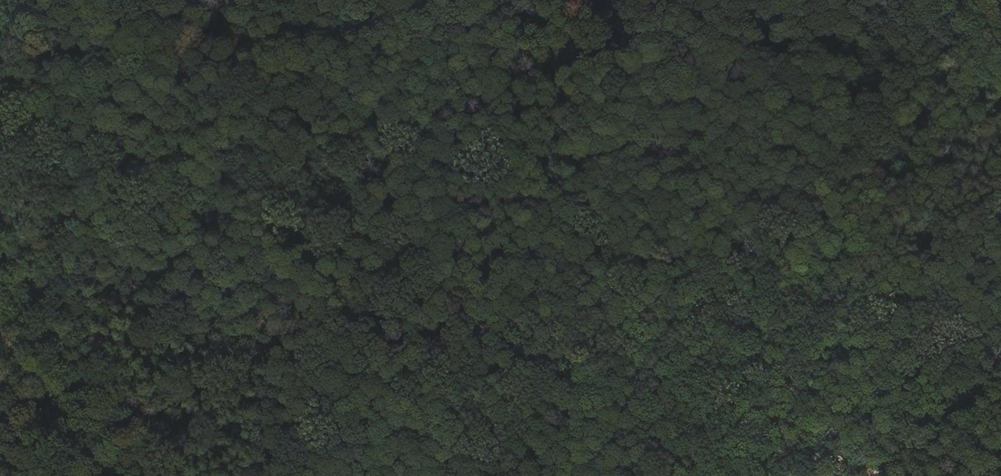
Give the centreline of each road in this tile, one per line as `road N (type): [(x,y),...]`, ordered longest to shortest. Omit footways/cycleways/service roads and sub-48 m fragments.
road 1 (track): [(859,475),(808,426),(789,381),(777,323),(807,254),(859,184),(938,117),(1000,86)]
road 2 (track): [(109,475),(0,323)]
road 3 (track): [(1000,370),(872,475)]

